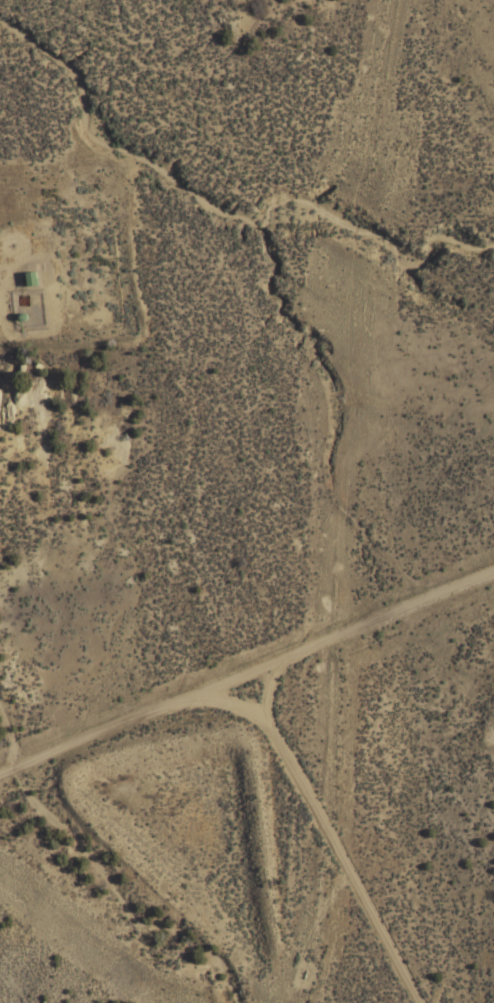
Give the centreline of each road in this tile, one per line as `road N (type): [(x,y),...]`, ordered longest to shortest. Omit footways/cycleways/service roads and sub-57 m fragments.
road 1 (tertiary): [(377,1002),(221,712),(136,712),(0,769)]
road 2 (residential): [(221,712),(232,691),(493,583)]

